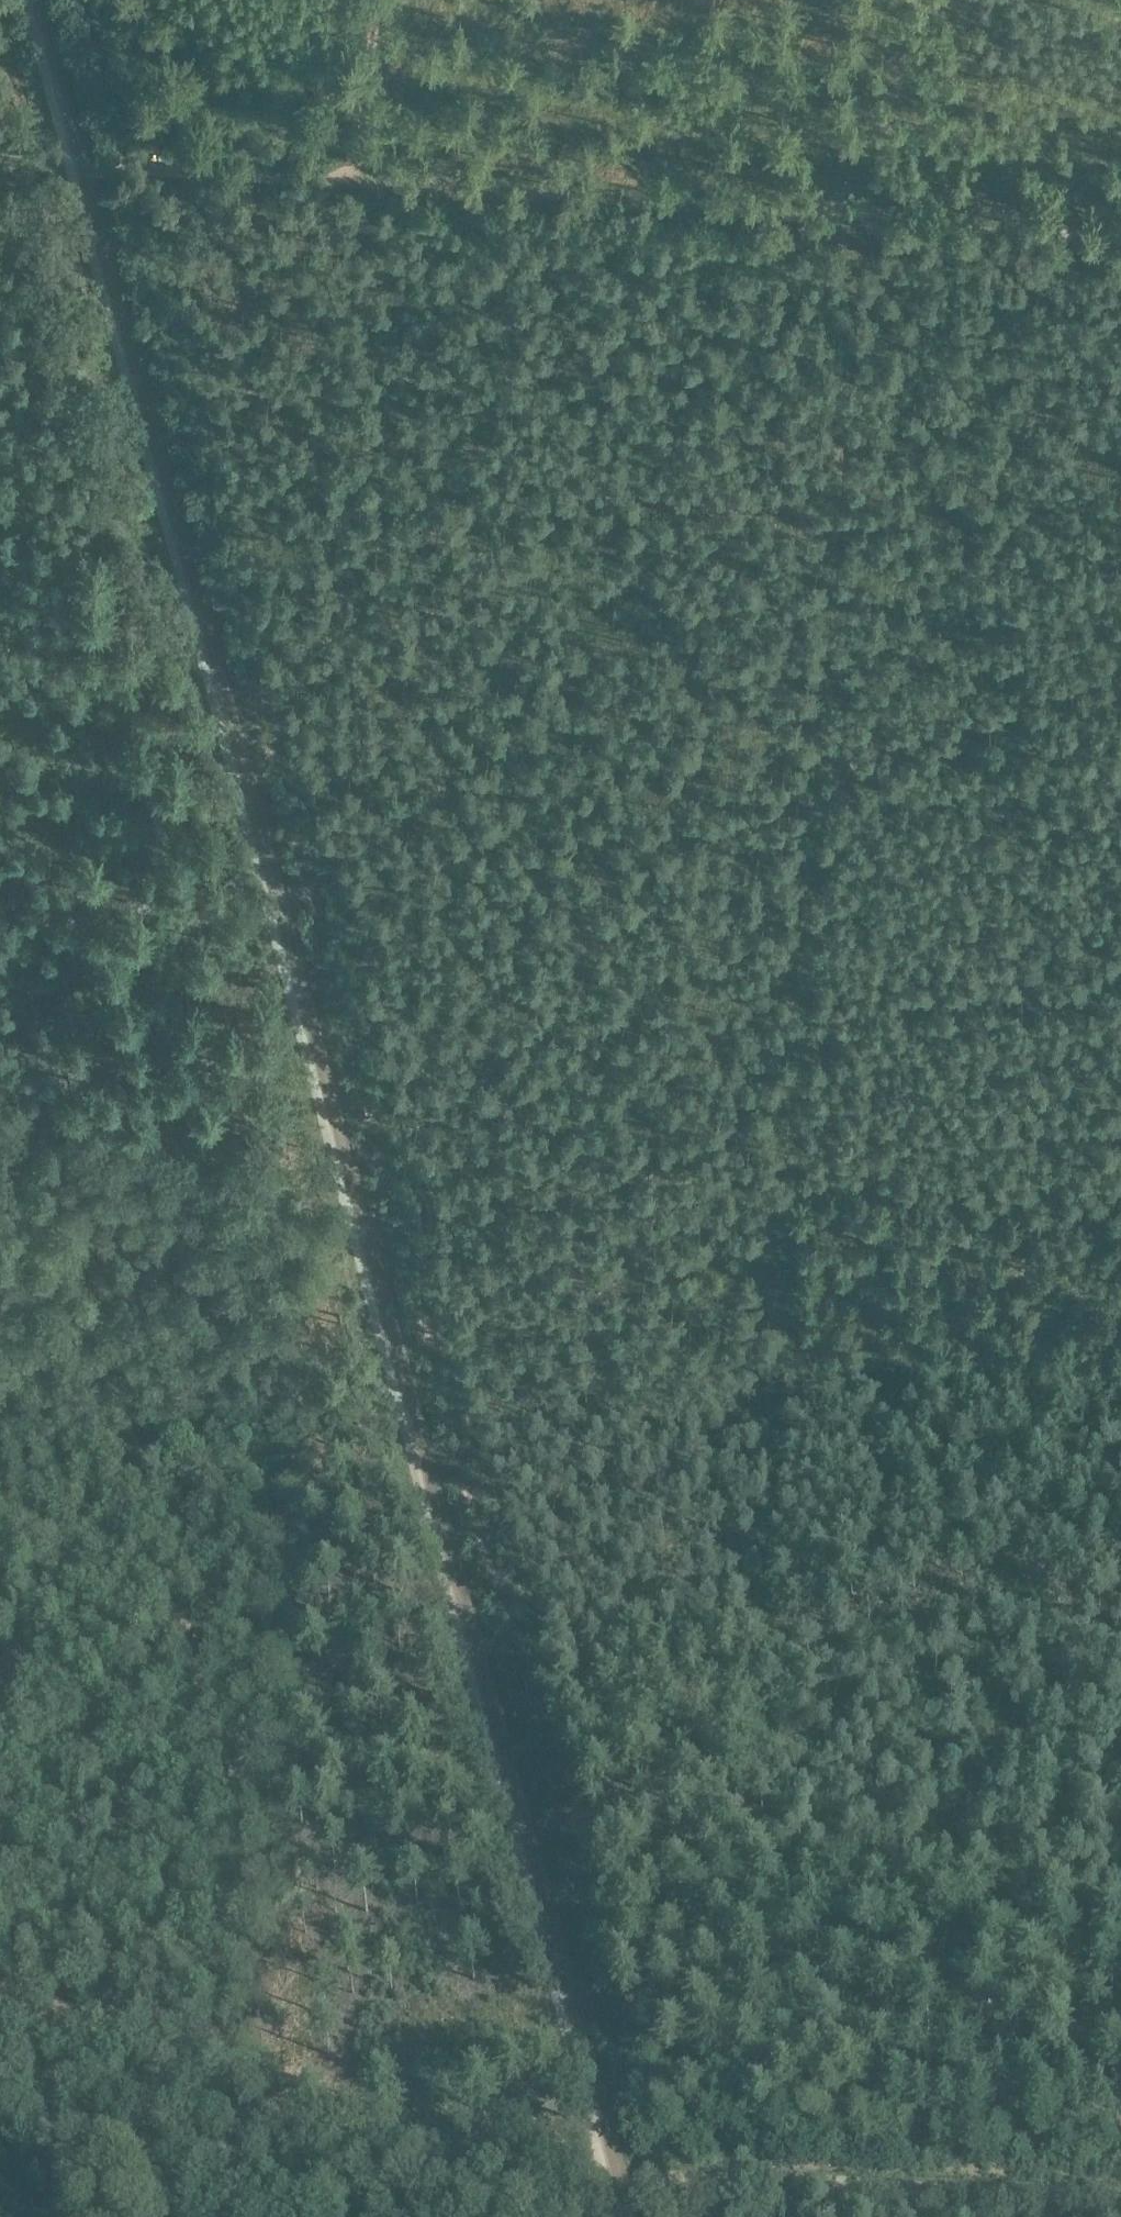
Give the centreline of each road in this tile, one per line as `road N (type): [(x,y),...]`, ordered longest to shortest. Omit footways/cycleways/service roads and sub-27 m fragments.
road 1 (track): [(635,2216),(80,168)]
road 2 (track): [(0,2109),(545,2137),(579,2148),(607,2172),(1120,2199)]
road 3 (track): [(80,168),(1120,241)]
road 4 (track): [(876,0),(860,221)]
road 5 (track): [(36,0),(80,168)]

